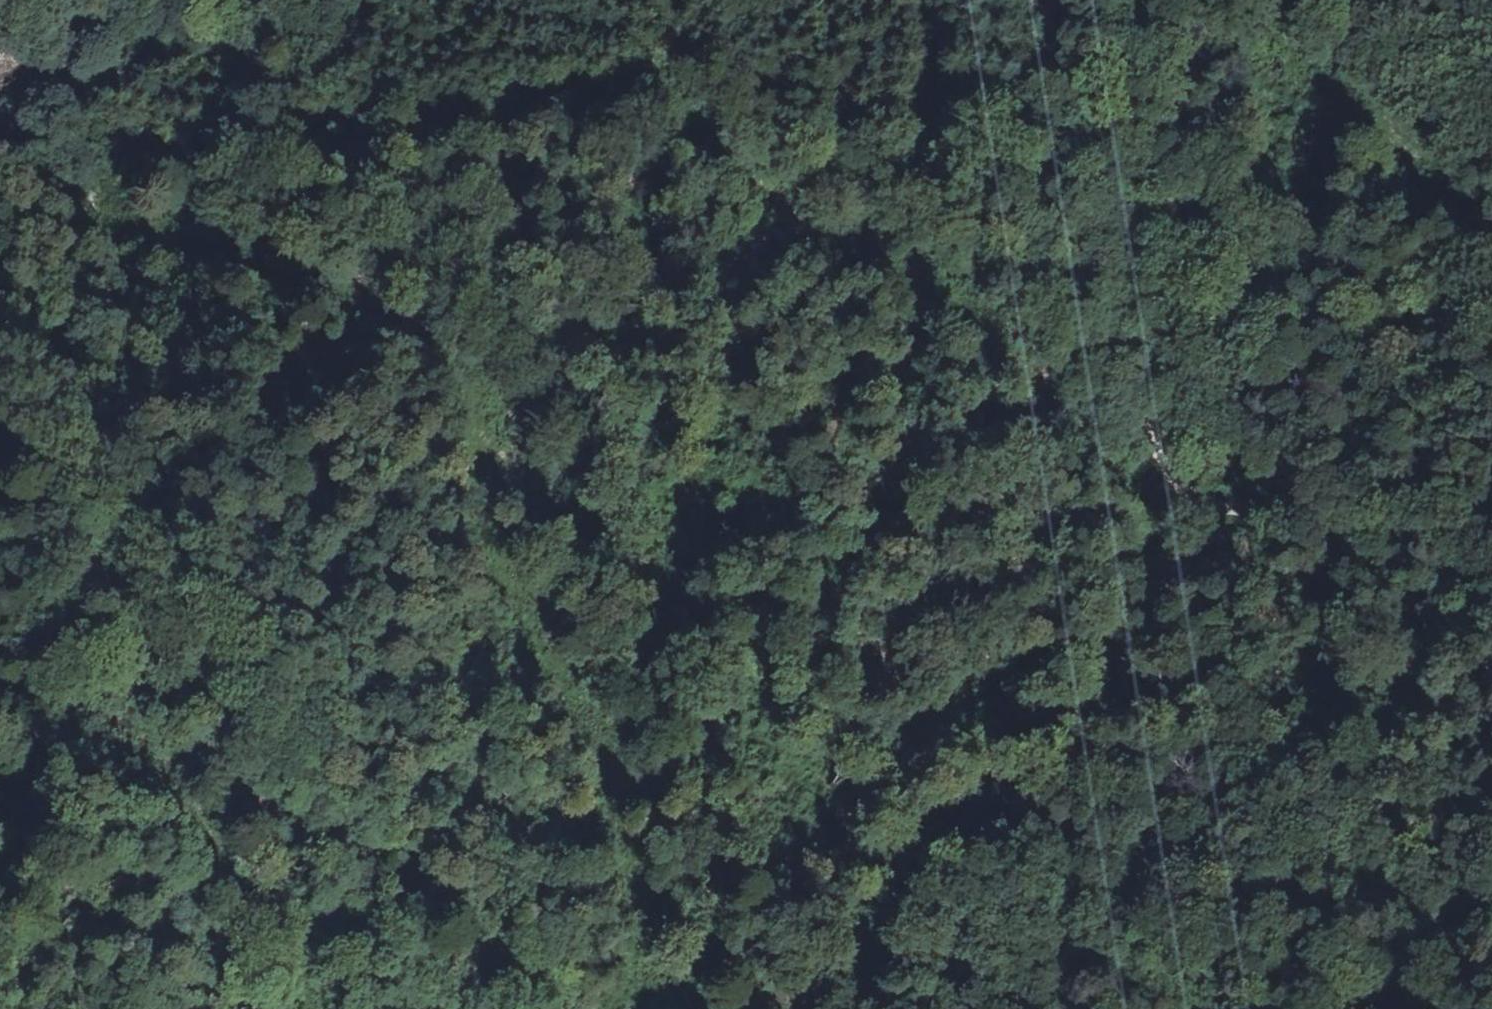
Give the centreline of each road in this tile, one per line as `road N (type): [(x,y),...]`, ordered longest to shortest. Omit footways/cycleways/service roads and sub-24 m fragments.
road 1 (track): [(1171,487),(1140,394),(1140,313),(1105,121),(1052,0)]
road 2 (track): [(1171,487),(1373,513),(1491,547)]
road 3 (track): [(922,0),(933,85),(830,220)]

